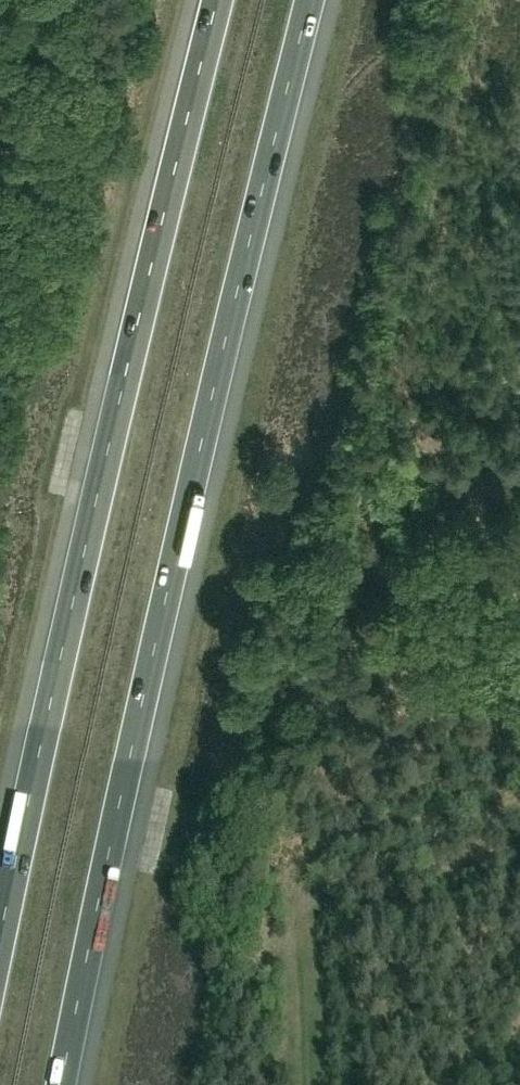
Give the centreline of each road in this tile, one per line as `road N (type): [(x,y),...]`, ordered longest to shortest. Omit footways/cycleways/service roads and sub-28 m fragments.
road 1 (motorway): [(61,1084),(158,631),(310,0)]
road 2 (motorway): [(217,0),(0,940)]
road 3 (track): [(519,804),(321,840),(301,853),(302,1084)]

